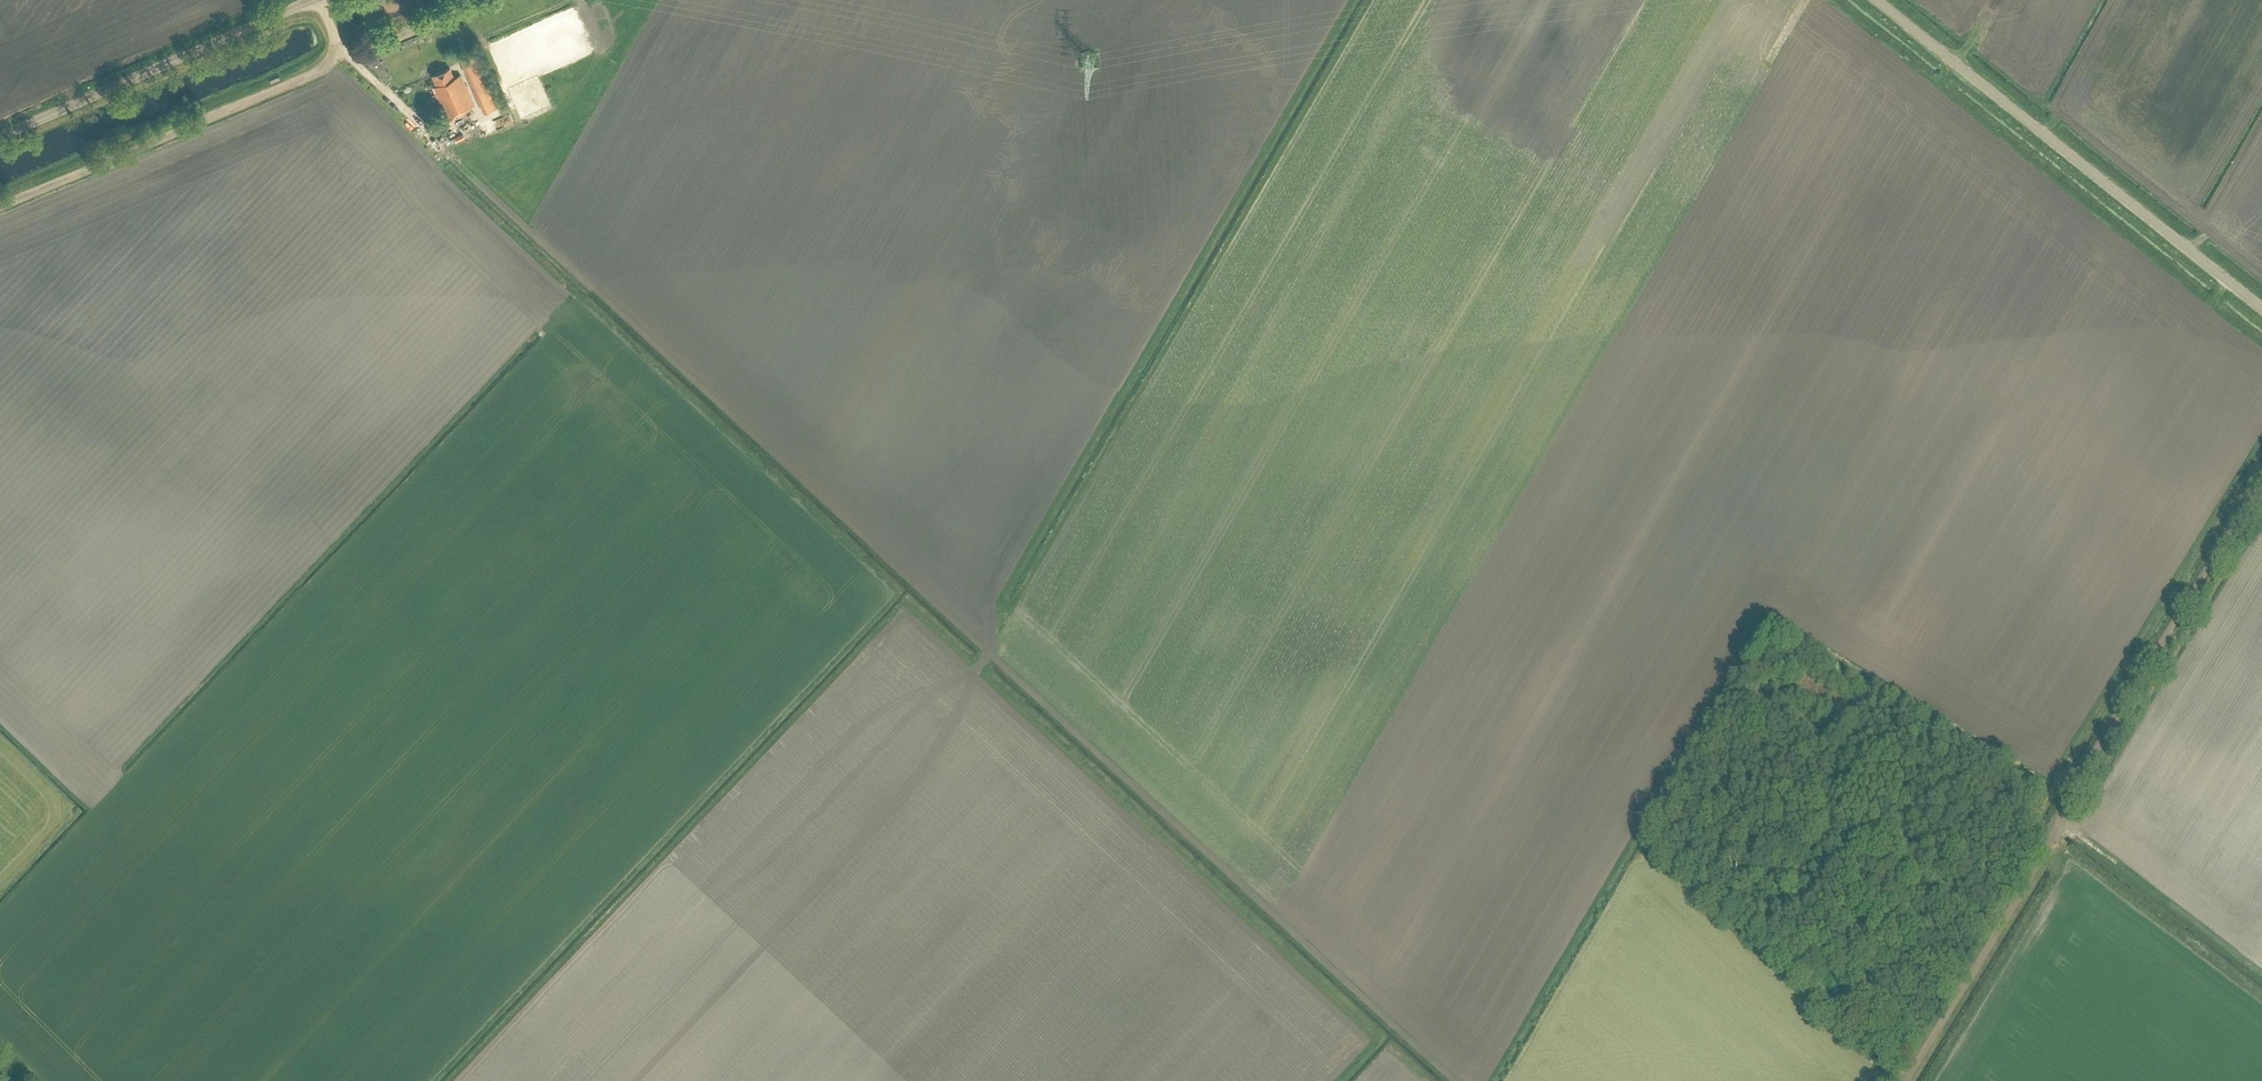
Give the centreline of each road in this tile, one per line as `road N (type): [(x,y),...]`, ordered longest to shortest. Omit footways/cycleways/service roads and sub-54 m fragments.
road 1 (unclassified): [(2261,307),(1876,0)]
road 2 (track): [(0,204),(345,54)]
road 3 (unclassified): [(308,0),(0,134)]
road 4 (track): [(474,0),(345,54)]

